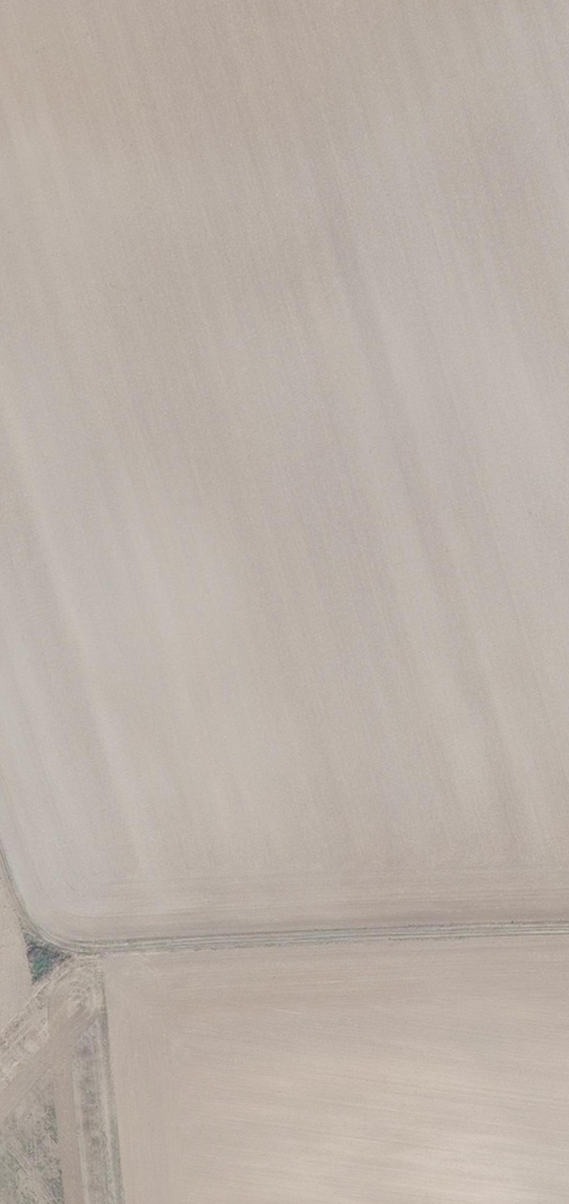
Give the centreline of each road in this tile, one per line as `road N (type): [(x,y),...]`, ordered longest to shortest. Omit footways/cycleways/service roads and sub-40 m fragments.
road 1 (track): [(0,794),(50,927),(568,904)]

